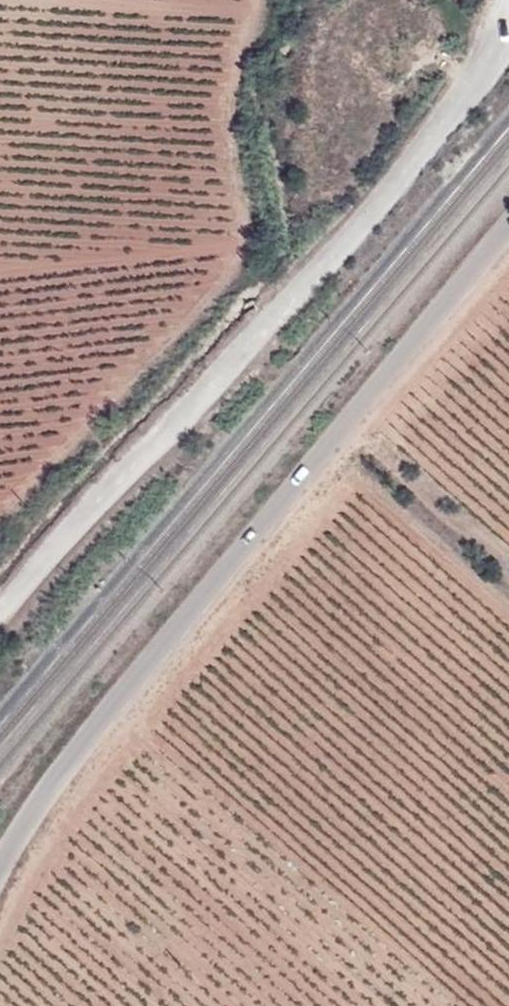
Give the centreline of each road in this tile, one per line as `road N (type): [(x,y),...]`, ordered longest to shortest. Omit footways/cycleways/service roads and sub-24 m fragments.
road 1 (unclassified): [(508,229),(246,540),(20,825),(0,866)]
road 2 (residential): [(0,613),(341,250),(508,15)]

